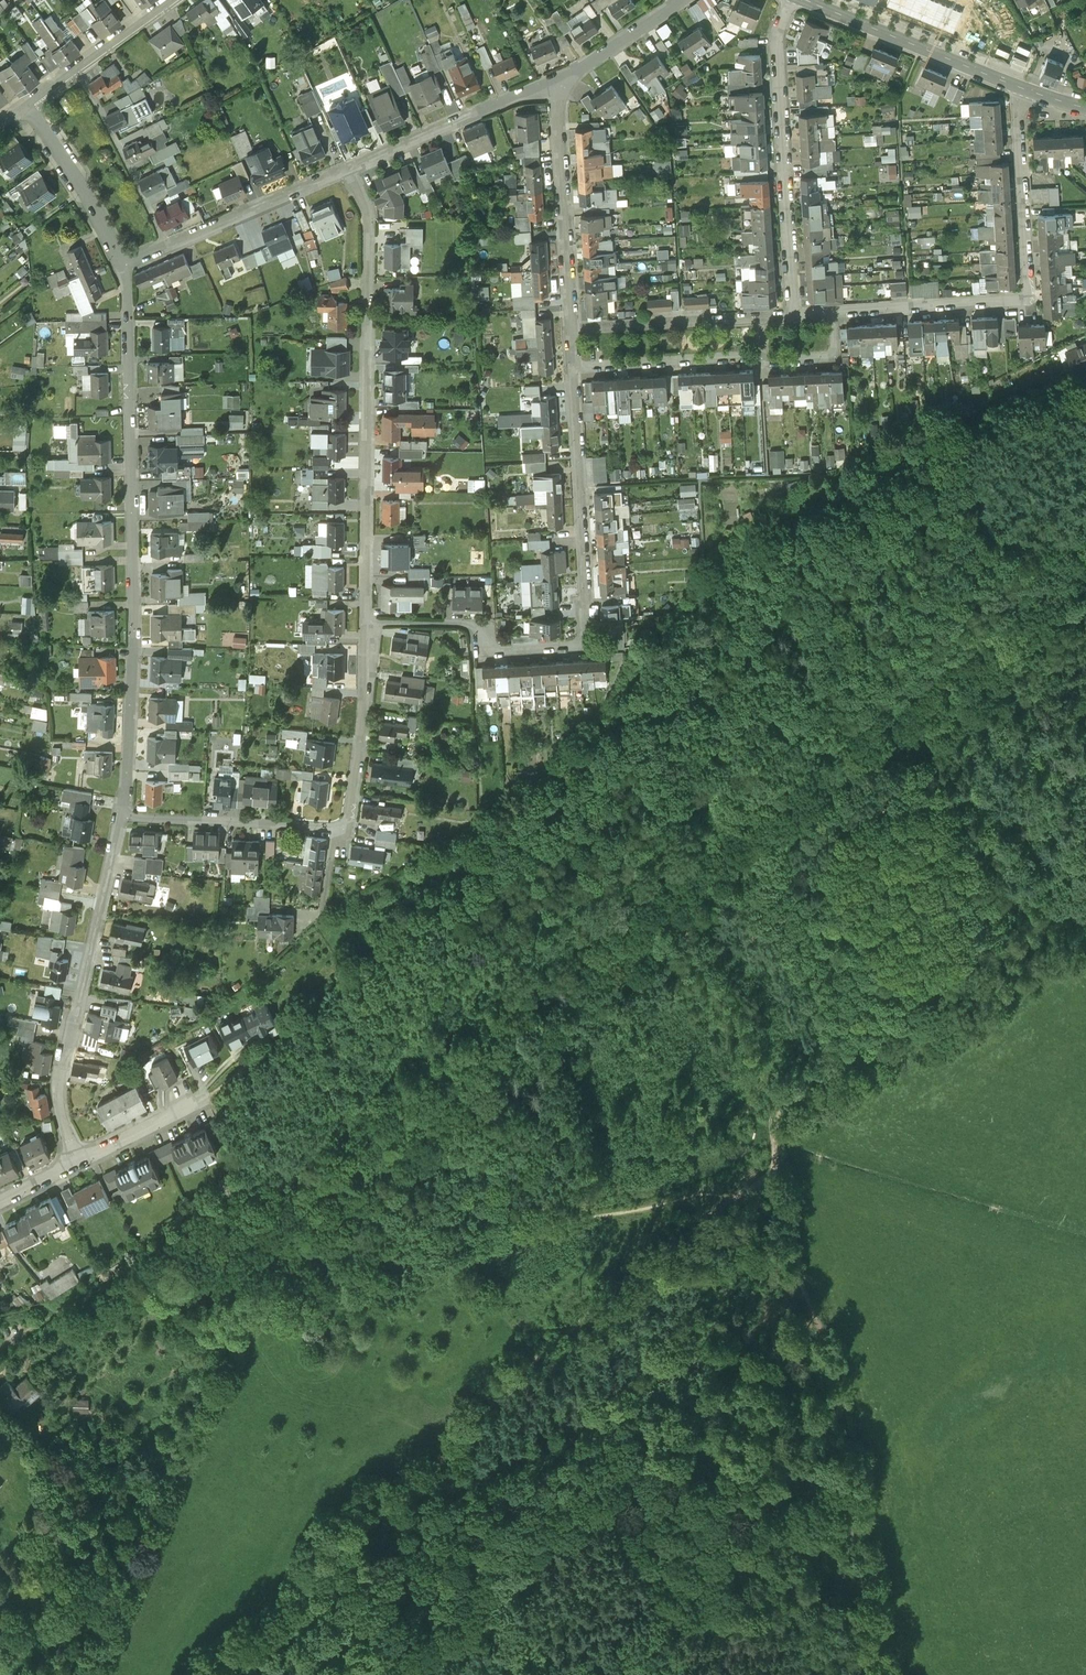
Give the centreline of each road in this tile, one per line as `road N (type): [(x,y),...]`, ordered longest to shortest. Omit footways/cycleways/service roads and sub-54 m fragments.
road 1 (track): [(219,1674),(335,1569),(589,1306),(649,1254),(734,1200)]
road 2 (residential): [(123,817),(135,619),(123,266)]
road 3 (residential): [(368,621),(472,623),(485,651),(588,639),(573,366)]
road 4 (track): [(777,1175),(786,1244),(842,1399),(876,1674)]
road 5 (residential): [(368,621),(369,219),(344,171)]
road 6 (track): [(1036,883),(792,1103),(775,1134),(777,1175)]
road 7 (residential): [(832,313),(1025,297),(1018,116),(1024,90)]
road 8 (residential): [(794,312),(777,35),(785,0)]
road 9 (residential): [(573,366),(827,358),(834,350),(832,313)]
road 10 (residential): [(57,1105),(123,817)]
road 11 (residential): [(572,328),(555,79)]
road 12 (secondary): [(1024,90),(806,0)]
road 13 (residential): [(344,171),(555,79)]
road 14 (residential): [(572,328),(794,312)]
road 15 (residential): [(336,826),(350,827),(368,621)]
road 16 (residential): [(123,817),(336,826)]
road 17 (residential): [(164,248),(75,73)]
road 18 (residential): [(164,248),(344,171)]
road 19 (residential): [(123,266),(28,107)]
road 20 (residential): [(555,79),(678,0)]
road 21 (residential): [(73,1160),(195,1096)]
road 22 (residential): [(175,0),(75,73)]

